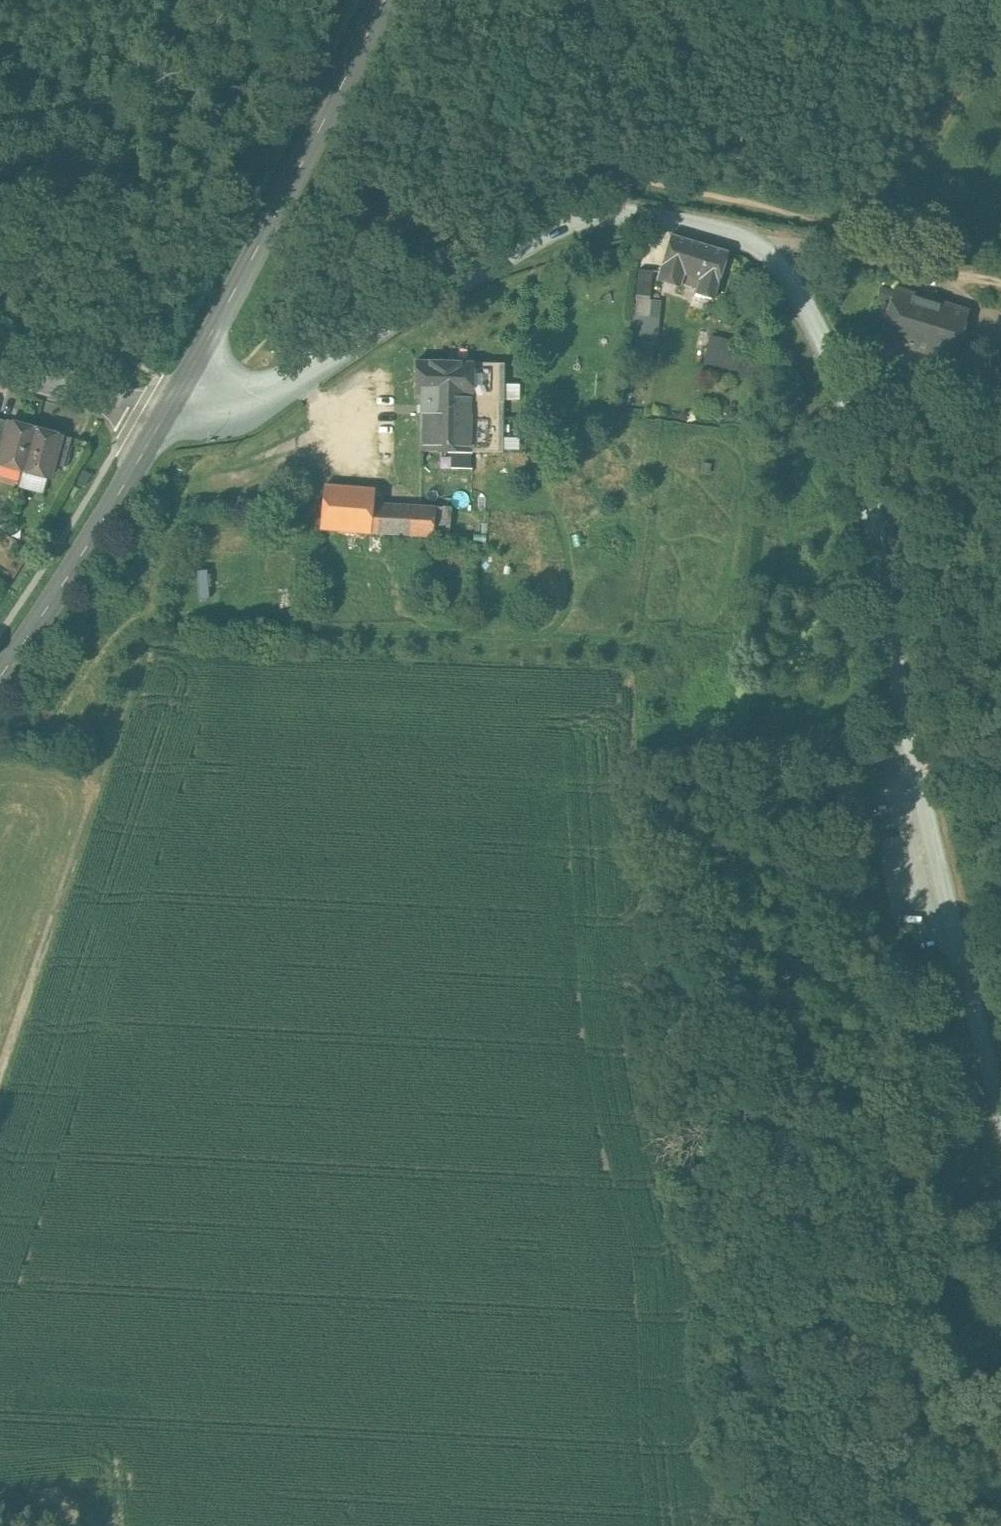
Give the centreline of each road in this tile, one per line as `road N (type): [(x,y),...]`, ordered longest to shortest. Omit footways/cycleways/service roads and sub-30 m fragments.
road 1 (unclassified): [(1000,1107),(916,781),(862,438),(840,361),(780,262),(758,243),(629,211),(589,214),(453,283),(310,371),(224,405),(163,416)]
road 2 (tertiary): [(163,416),(381,0)]
road 3 (tertiary): [(0,673),(163,416)]
road 4 (track): [(874,508),(1000,681)]
road 5 (residential): [(163,416),(0,373)]
road 6 (track): [(847,255),(1000,283)]

